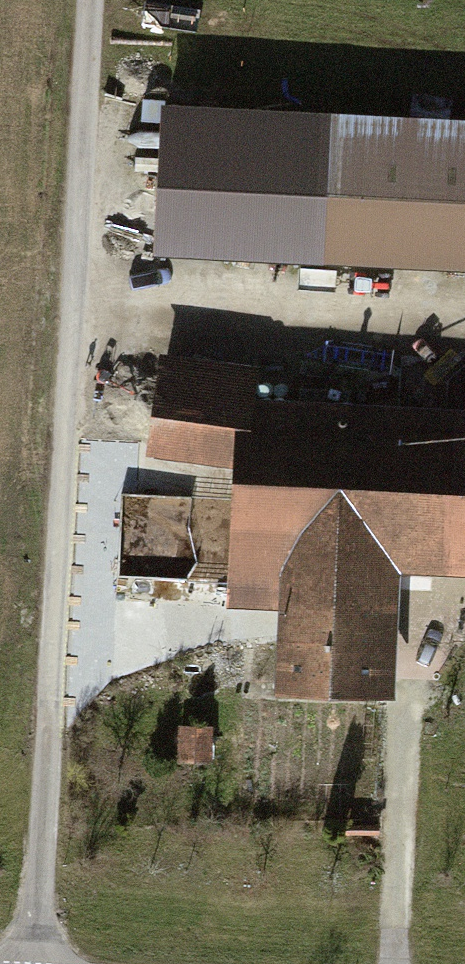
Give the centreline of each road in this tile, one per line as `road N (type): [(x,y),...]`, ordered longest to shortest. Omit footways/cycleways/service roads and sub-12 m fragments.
road 1 (track): [(89,0),(31,963)]
road 2 (track): [(464,330),(71,308)]
road 3 (track): [(390,963),(411,627)]

